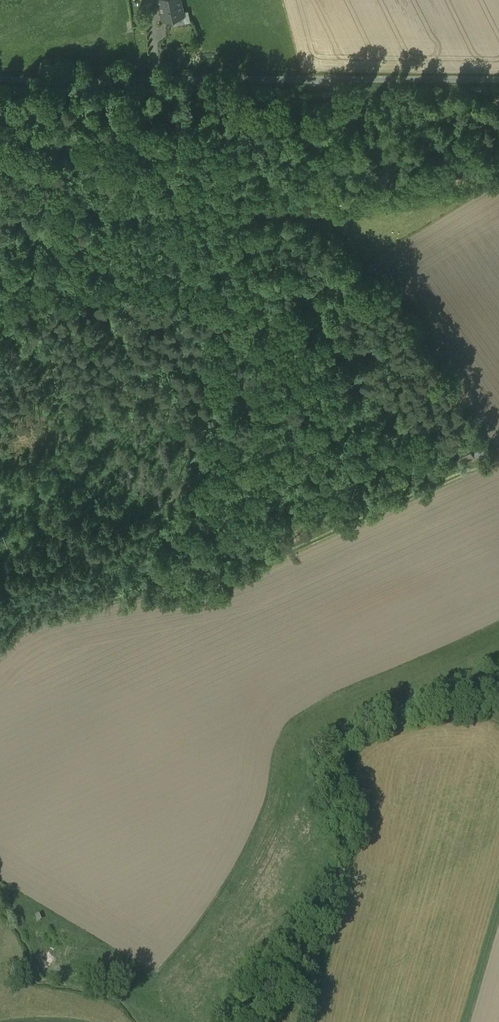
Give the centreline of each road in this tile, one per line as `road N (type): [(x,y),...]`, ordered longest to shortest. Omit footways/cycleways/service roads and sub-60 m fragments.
road 1 (track): [(0,639),(36,616),(251,569),(478,466)]
road 2 (unclassified): [(0,80),(498,80)]

